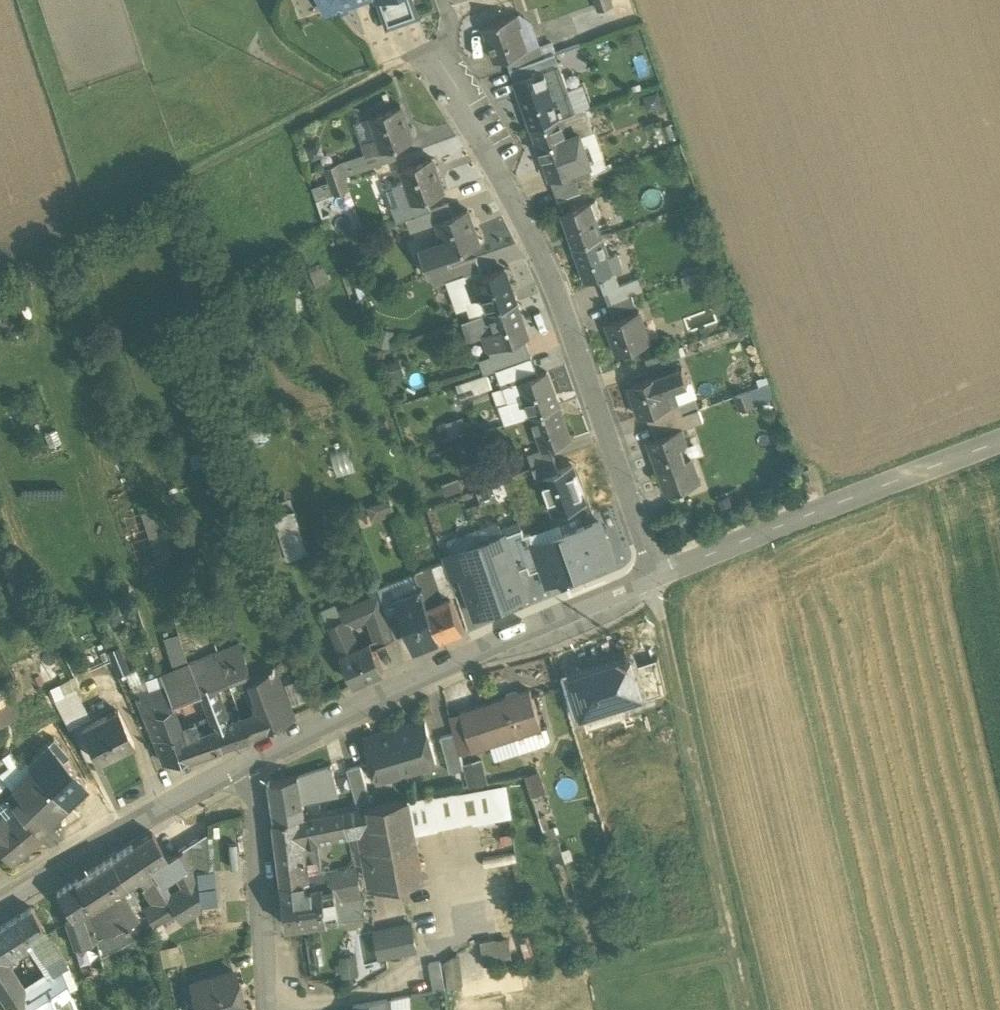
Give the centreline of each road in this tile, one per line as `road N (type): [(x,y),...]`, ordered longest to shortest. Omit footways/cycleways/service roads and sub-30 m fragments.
road 1 (residential): [(661,575),(546,262),(429,53)]
road 2 (track): [(753,1009),(656,606),(661,575)]
road 3 (tertiary): [(661,575),(574,608),(257,758)]
road 4 (track): [(387,70),(0,276)]
road 5 (tertiary): [(999,442),(661,575)]
road 6 (tertiary): [(257,758),(0,906)]
road 7 (residential): [(269,1009),(257,758)]

